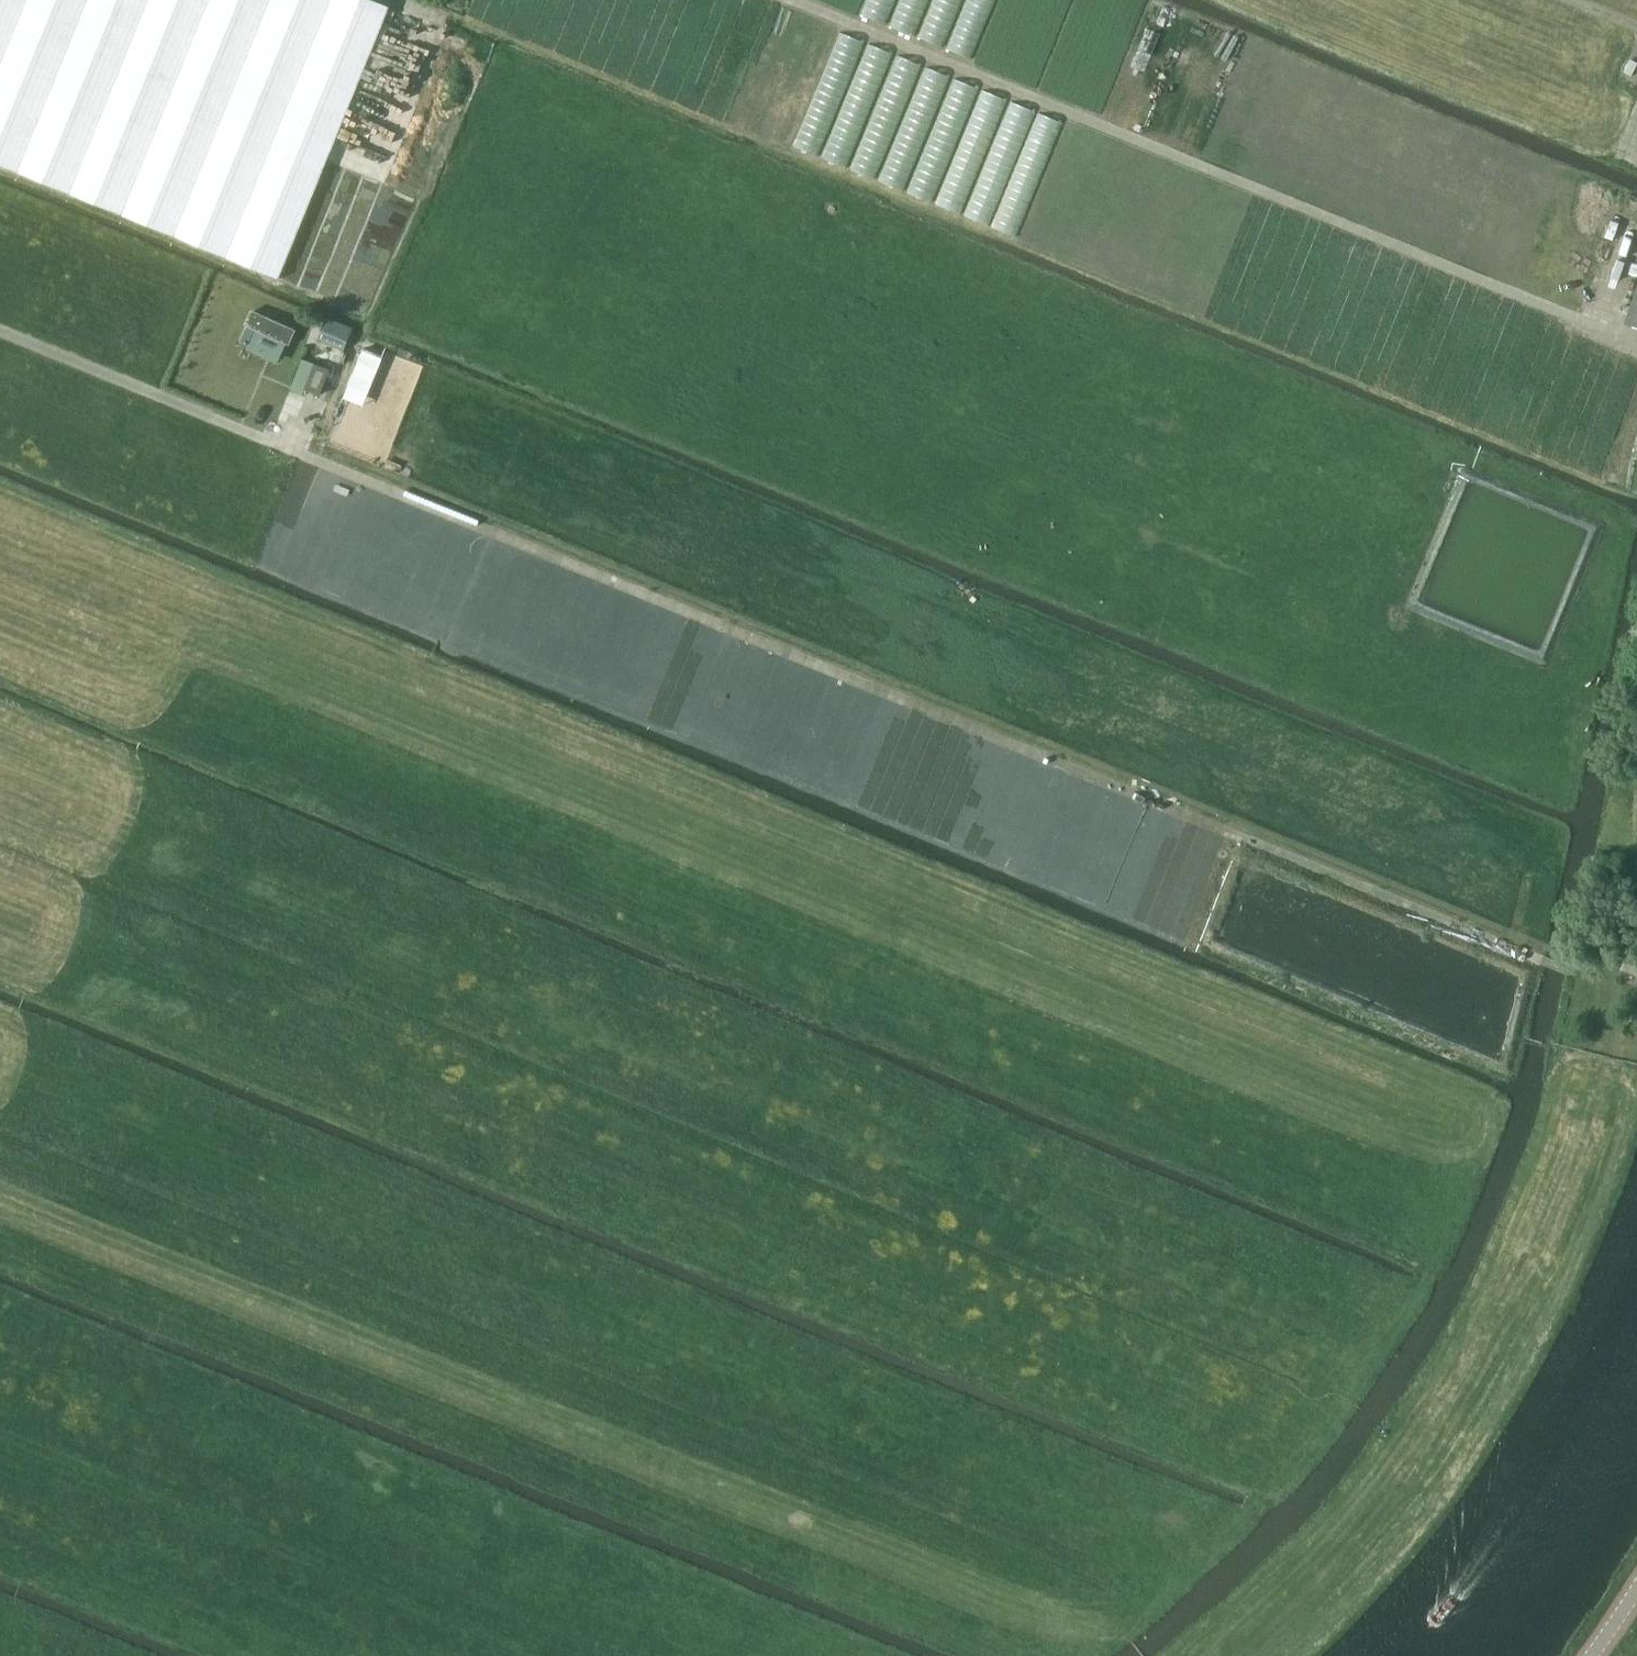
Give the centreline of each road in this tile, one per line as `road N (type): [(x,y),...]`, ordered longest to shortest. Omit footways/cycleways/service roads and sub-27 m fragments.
road 1 (track): [(1534,955),(303,455)]
road 2 (track): [(1581,321),(798,0)]

